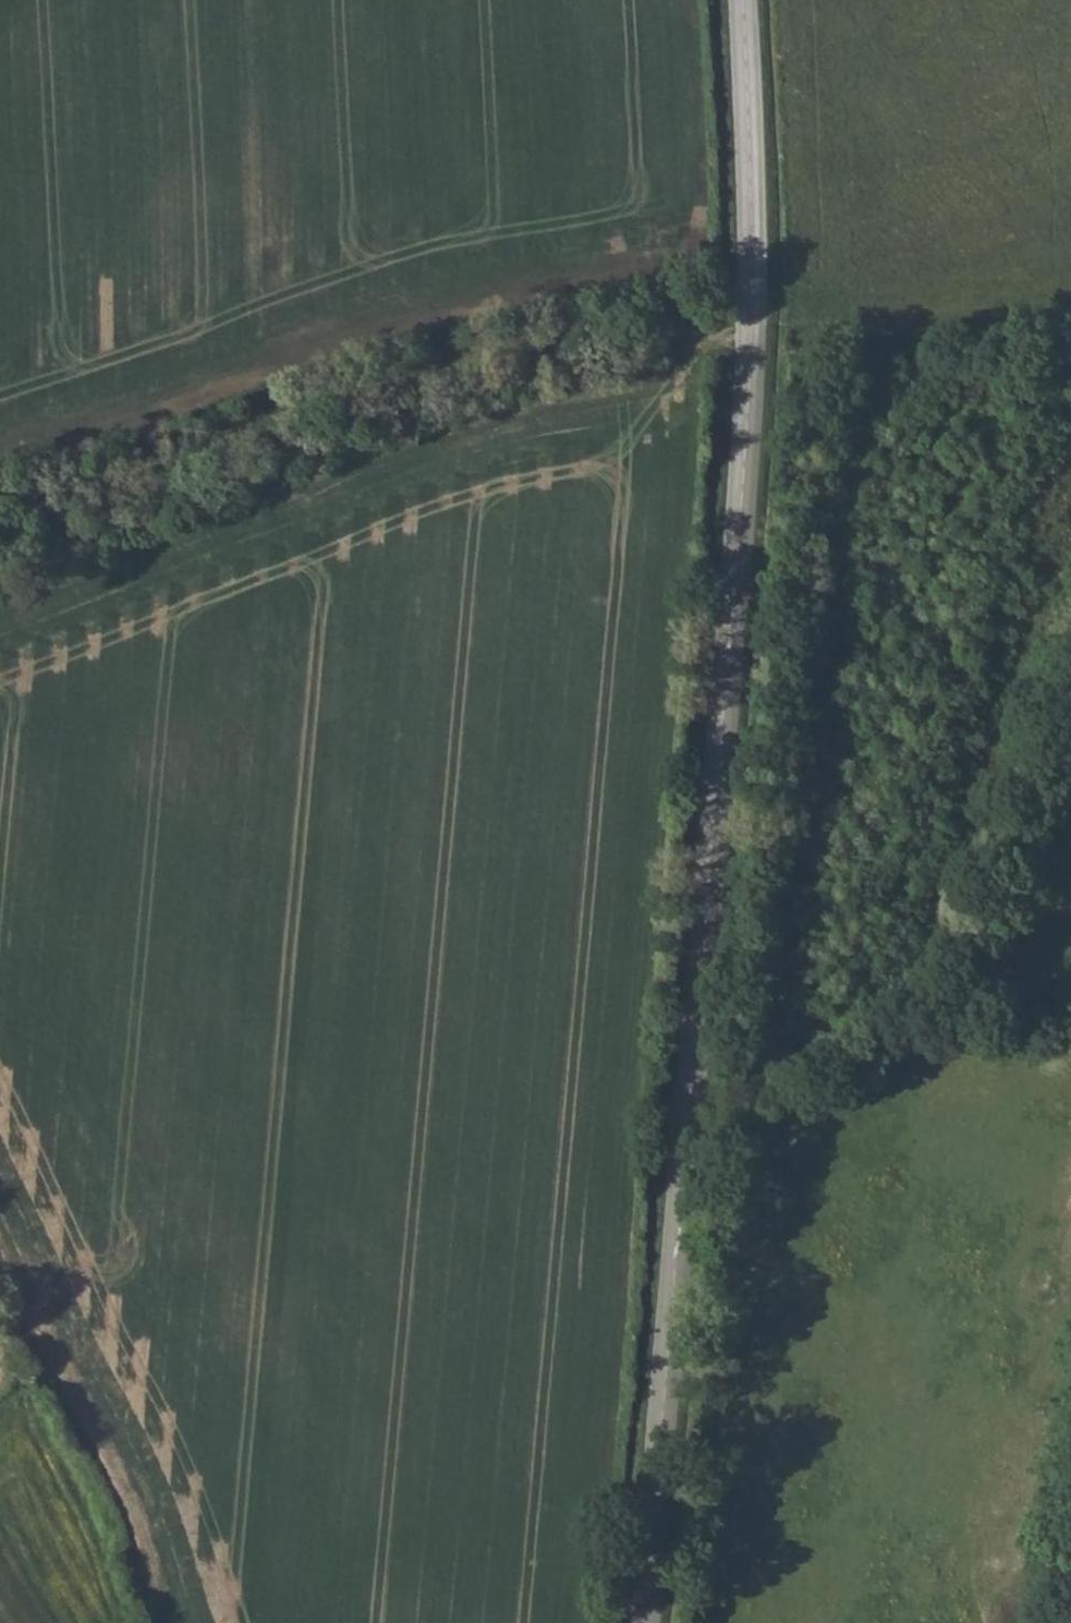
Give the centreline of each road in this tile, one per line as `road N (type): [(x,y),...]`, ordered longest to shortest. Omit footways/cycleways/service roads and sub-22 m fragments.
road 1 (tertiary): [(743,0),(755,332),(650,1622)]

